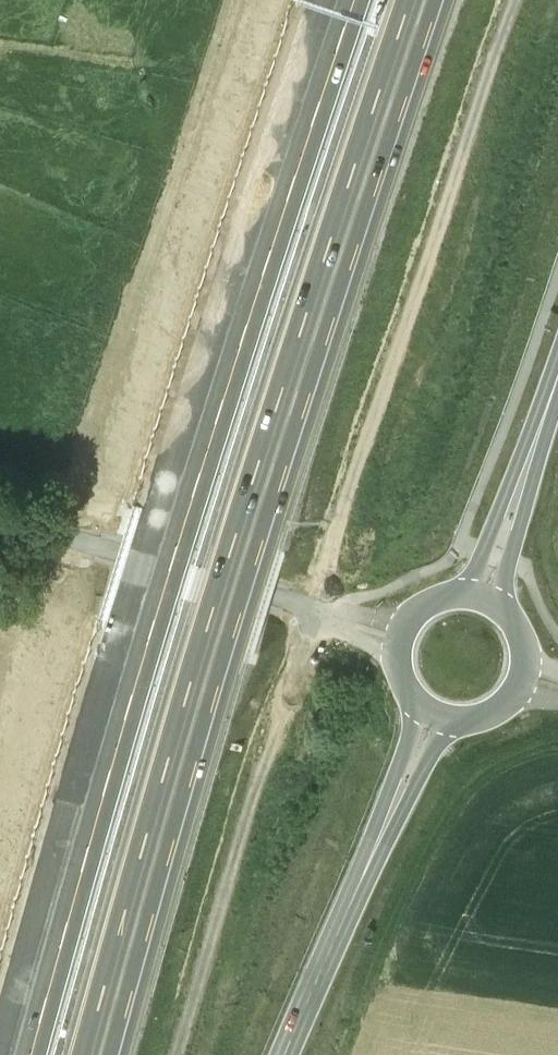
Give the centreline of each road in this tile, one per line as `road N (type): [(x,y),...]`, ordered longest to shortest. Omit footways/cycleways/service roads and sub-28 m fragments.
road 1 (motorway): [(90,1054),(222,571),(408,0)]
road 2 (motorway): [(344,0),(163,587),(35,1054)]
road 3 (track): [(0,519),(331,620)]
road 4 (tertiary): [(398,801),(287,1054)]
road 5 (tertiary): [(465,597),(432,607),(409,631),(402,678),(420,708)]
road 6 (tertiary): [(517,498),(557,377)]

